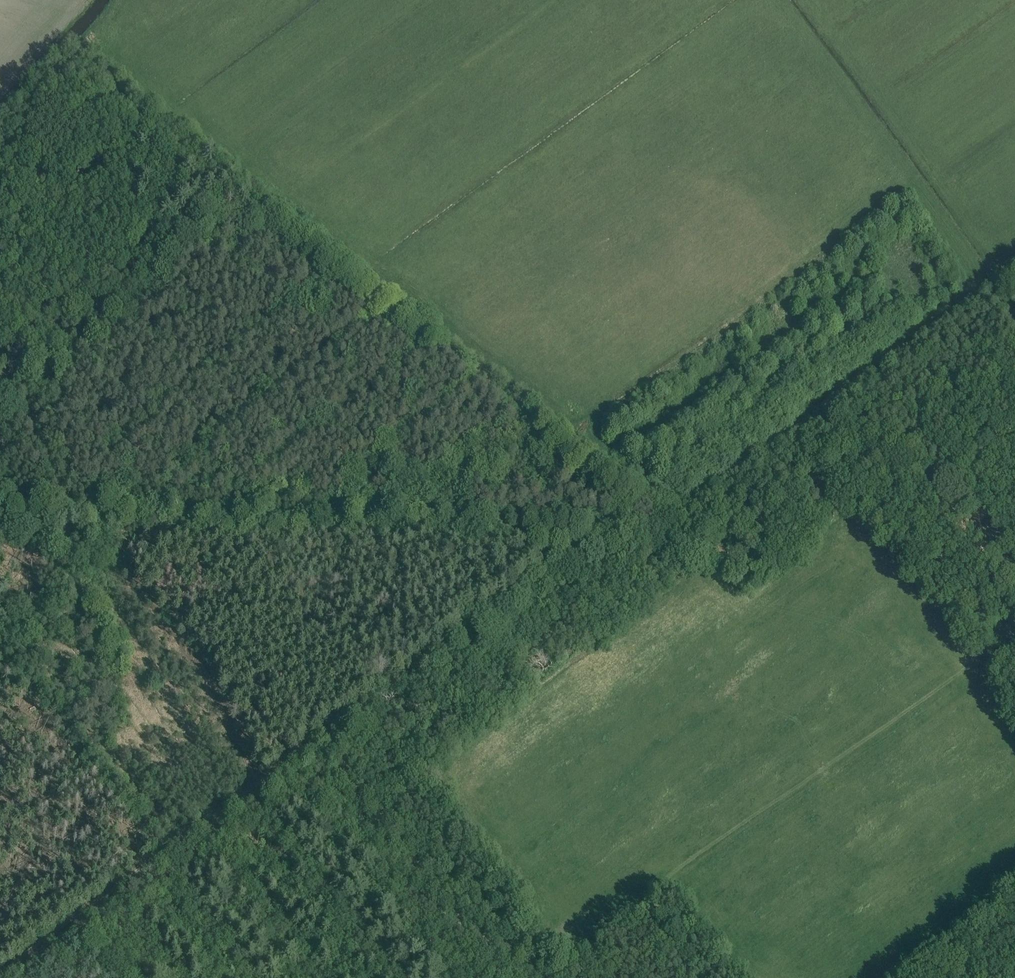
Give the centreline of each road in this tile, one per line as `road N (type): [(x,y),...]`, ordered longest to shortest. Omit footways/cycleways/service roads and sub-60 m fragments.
road 1 (track): [(0,975),(317,740)]

